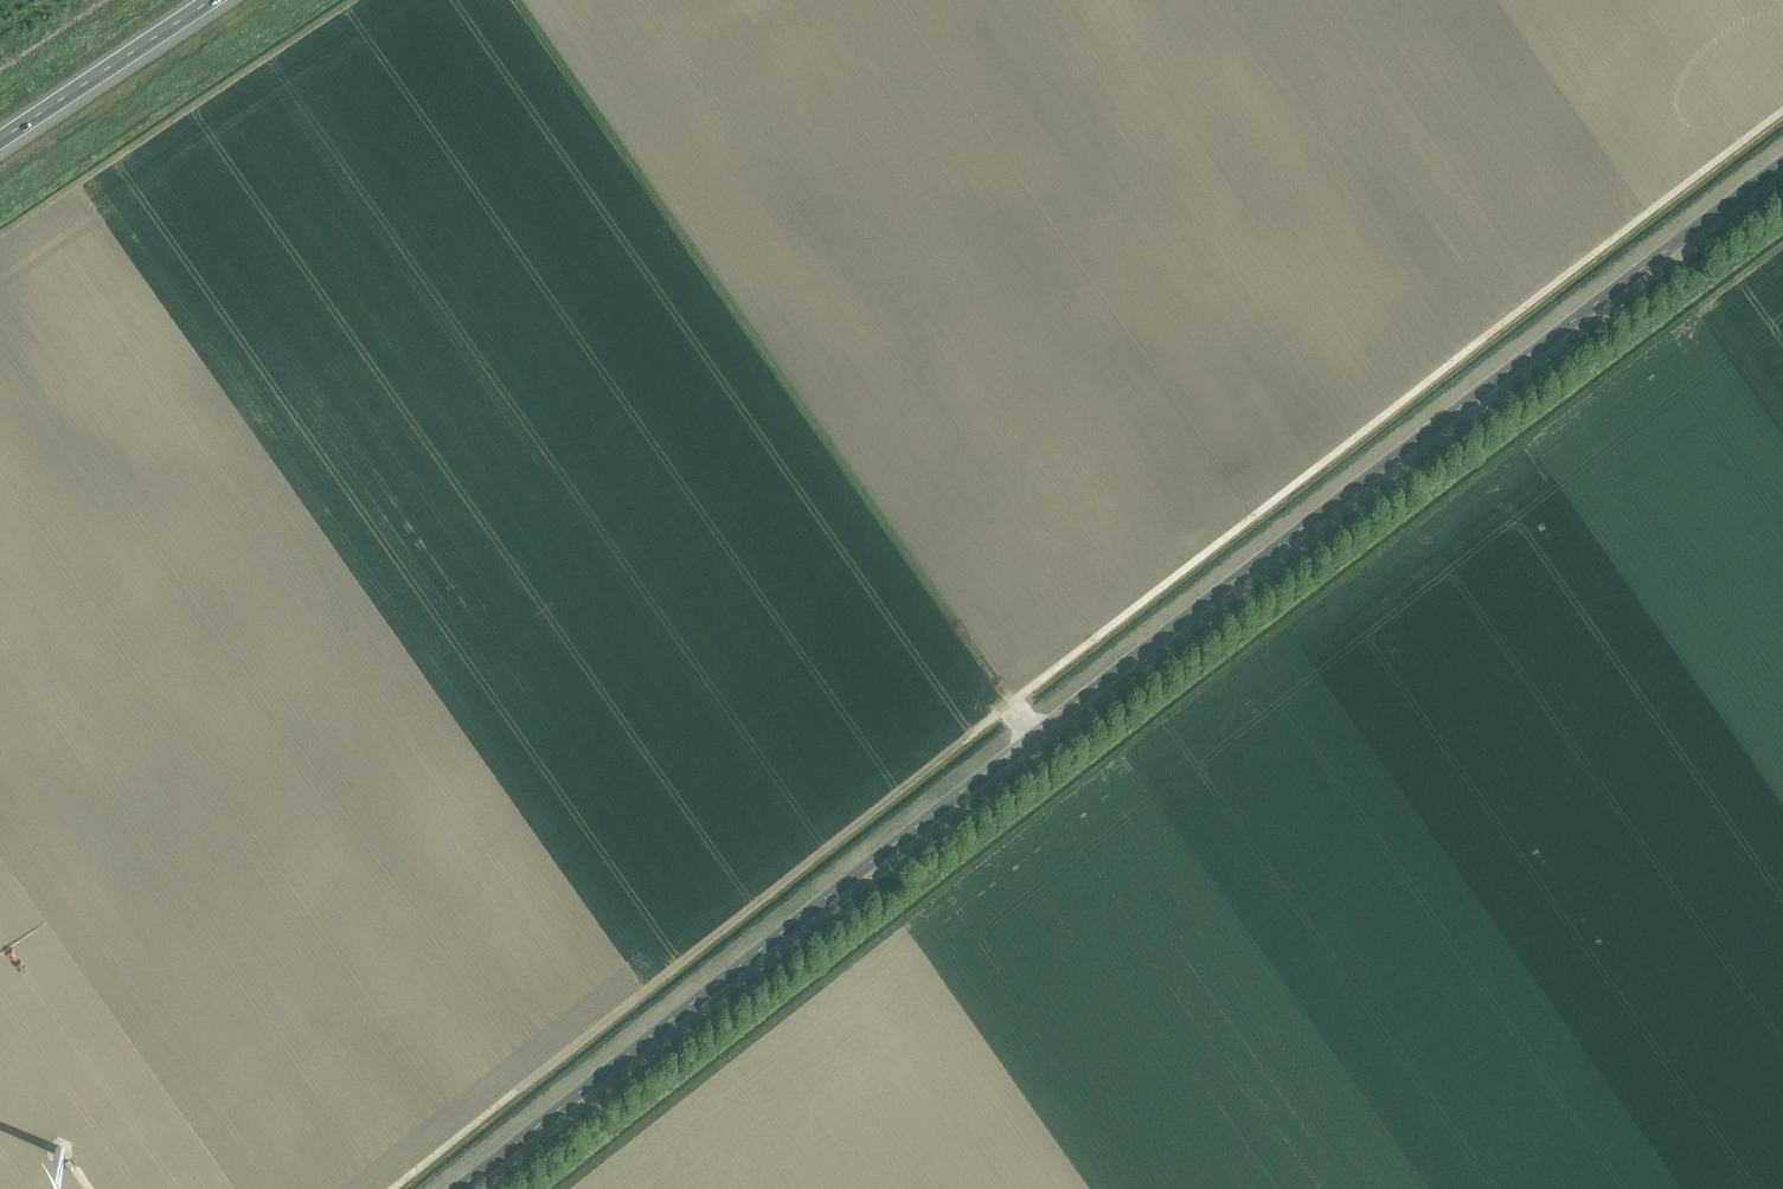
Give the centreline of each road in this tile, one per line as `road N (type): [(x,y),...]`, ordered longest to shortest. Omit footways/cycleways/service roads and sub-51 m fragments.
road 1 (unclassified): [(460,1188),(831,893),(1782,163)]
road 2 (motorway): [(0,139),(211,0)]

